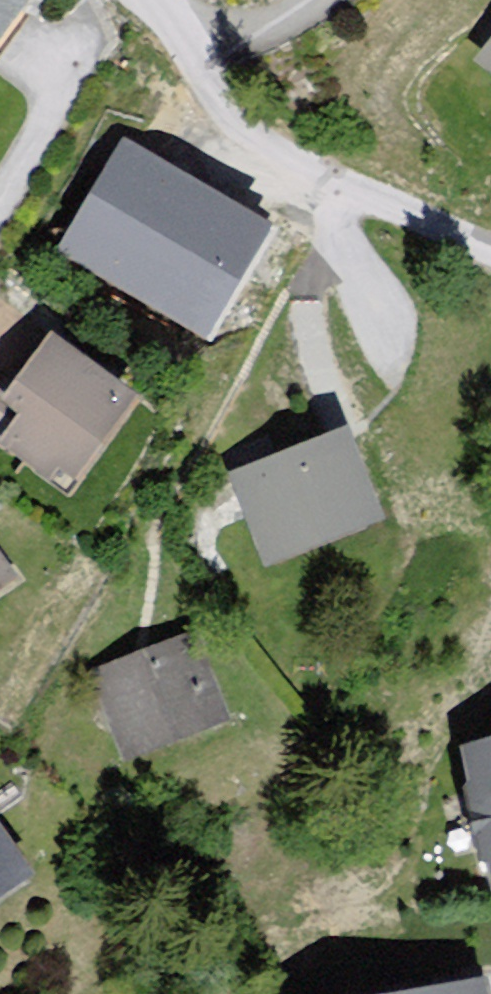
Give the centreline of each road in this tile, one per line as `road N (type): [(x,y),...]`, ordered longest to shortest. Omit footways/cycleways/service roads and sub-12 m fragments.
road 1 (residential): [(152,0),(186,32),(229,105),(305,178),(490,252)]

